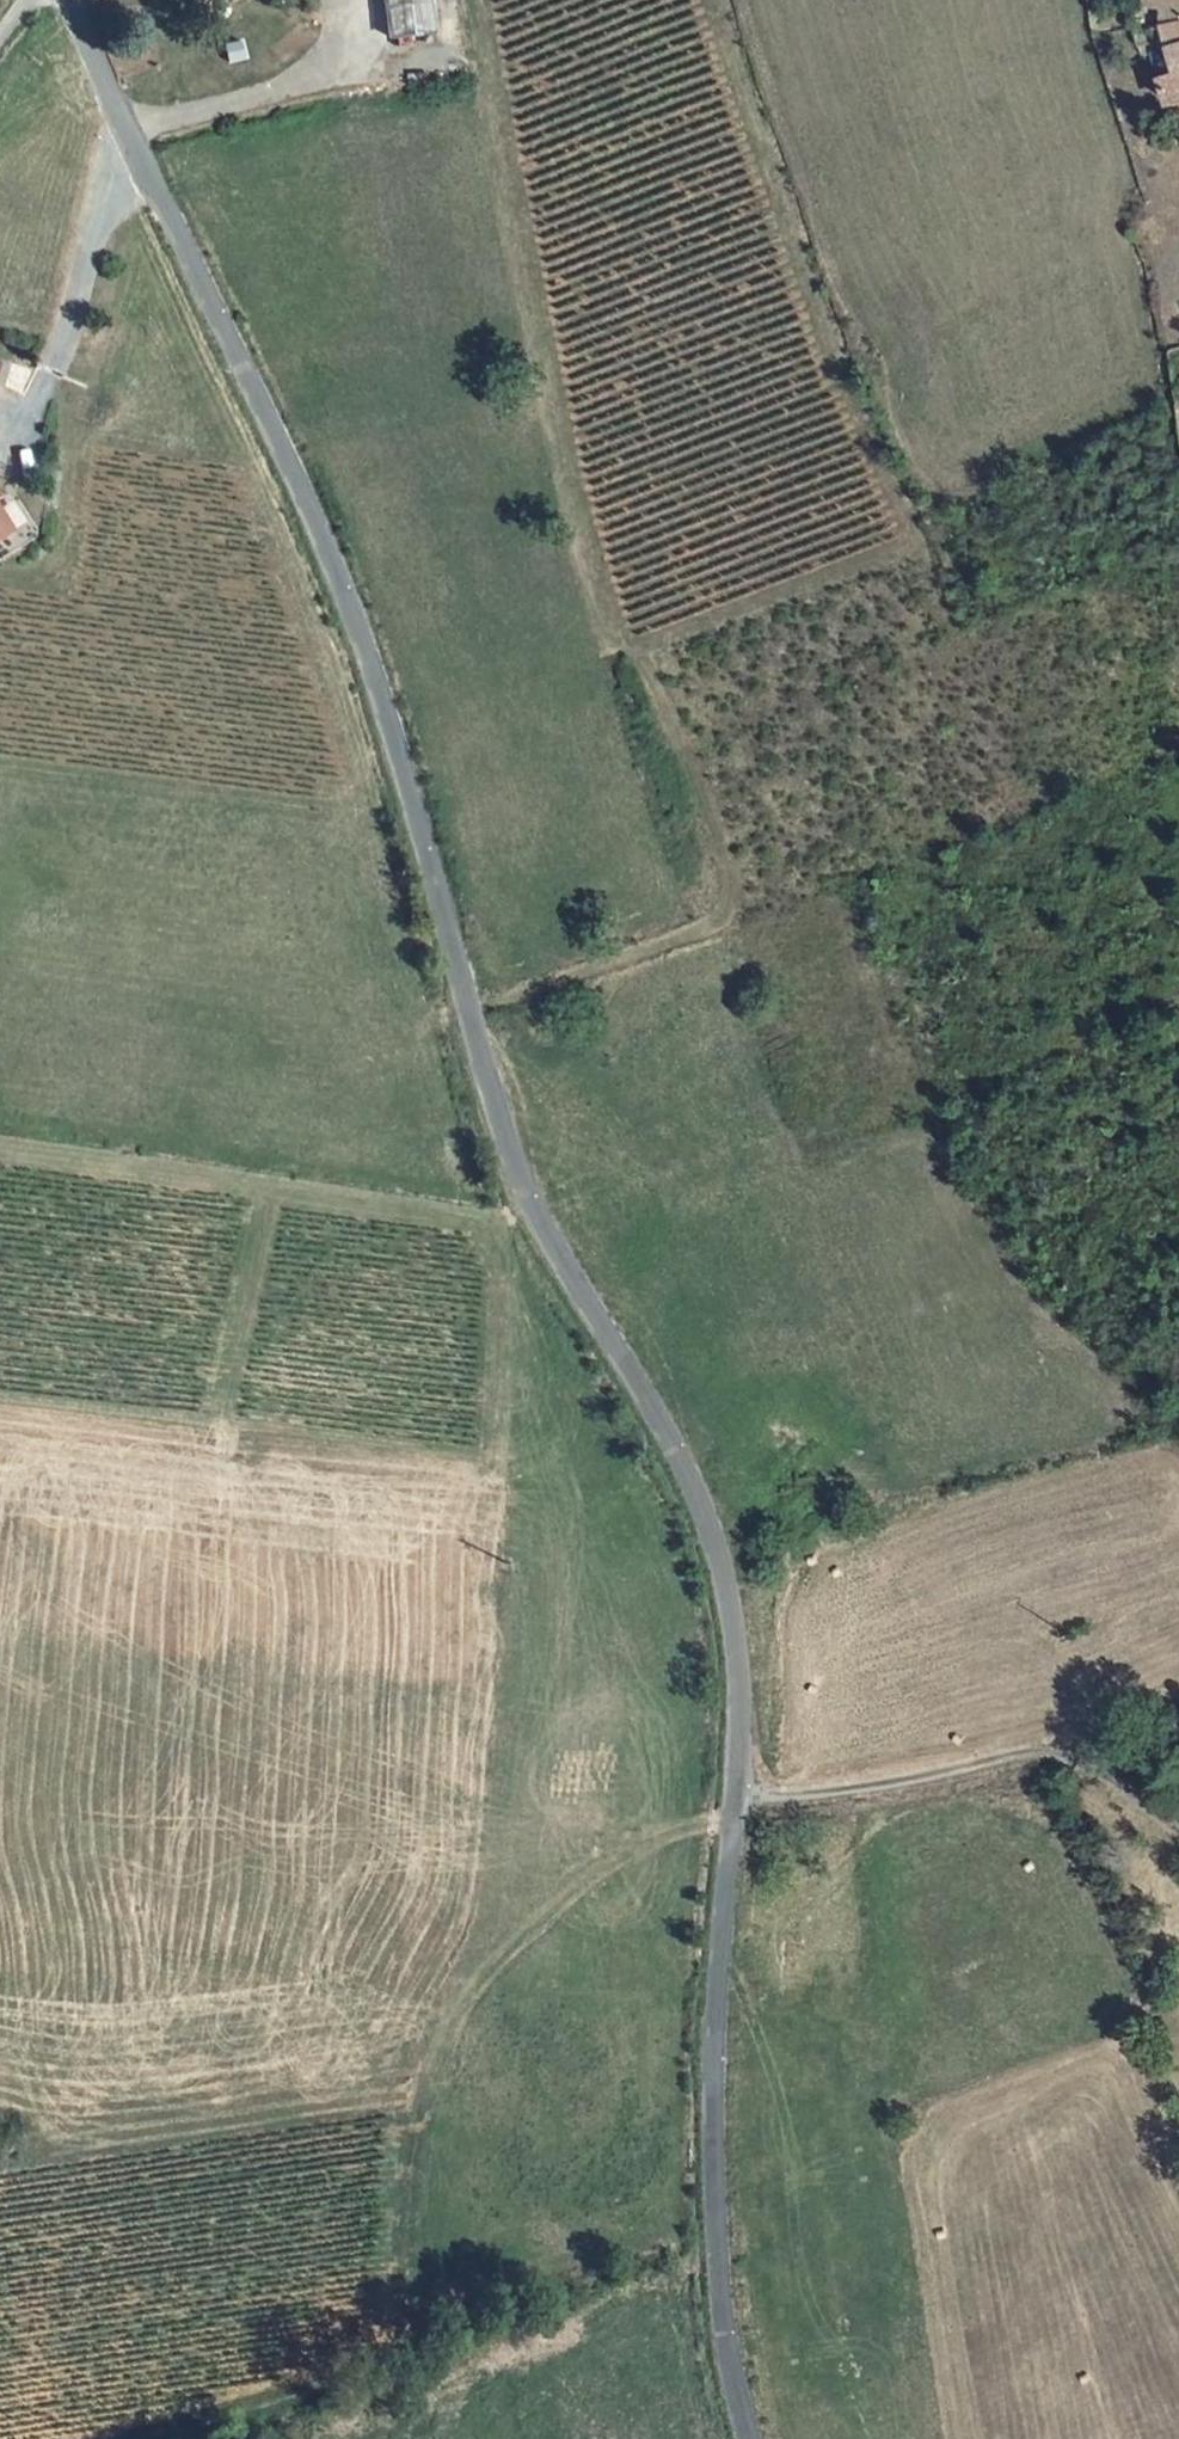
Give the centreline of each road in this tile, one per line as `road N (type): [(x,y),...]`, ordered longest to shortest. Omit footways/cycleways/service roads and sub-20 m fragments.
road 1 (unclassified): [(753,2438),(723,2273),(714,2062),(744,1712),(725,1571),(691,1475),(517,1185),(441,895),(360,639),(285,457),(75,0)]
road 2 (track): [(1178,1699),(1082,1738),(907,1786),(738,1800)]

